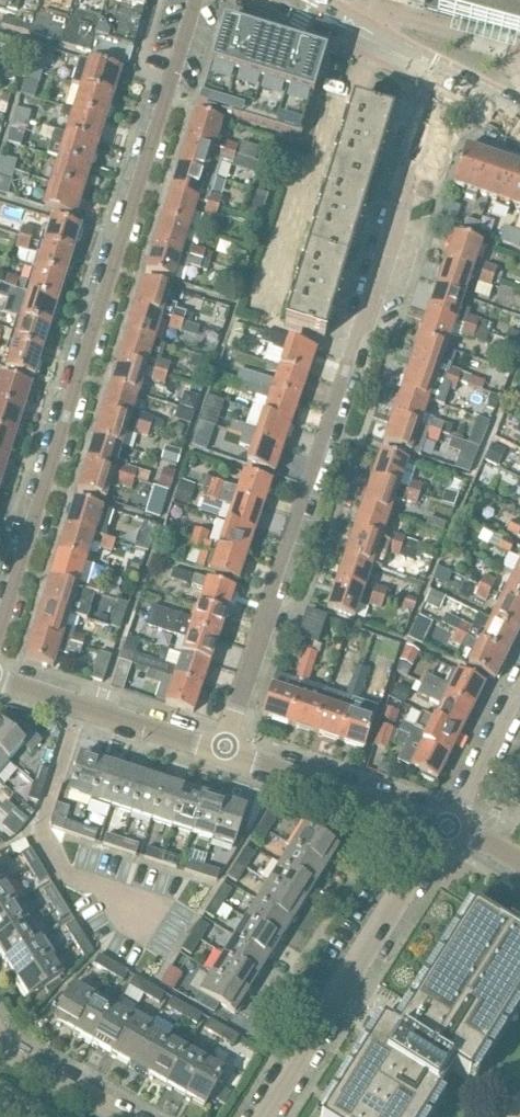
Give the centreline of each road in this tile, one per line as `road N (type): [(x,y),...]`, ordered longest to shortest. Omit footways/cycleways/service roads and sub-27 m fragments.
road 1 (residential): [(222,751),(448,77)]
road 2 (residential): [(196,0),(0,623)]
road 3 (residential): [(263,1116),(451,830)]
road 4 (residential): [(222,751),(451,830)]
road 5 (residential): [(0,672),(222,751)]
road 6 (tertiary): [(448,77),(292,0)]
road 7 (residential): [(519,691),(451,830)]
road 8 (residential): [(121,1116),(0,1045)]

